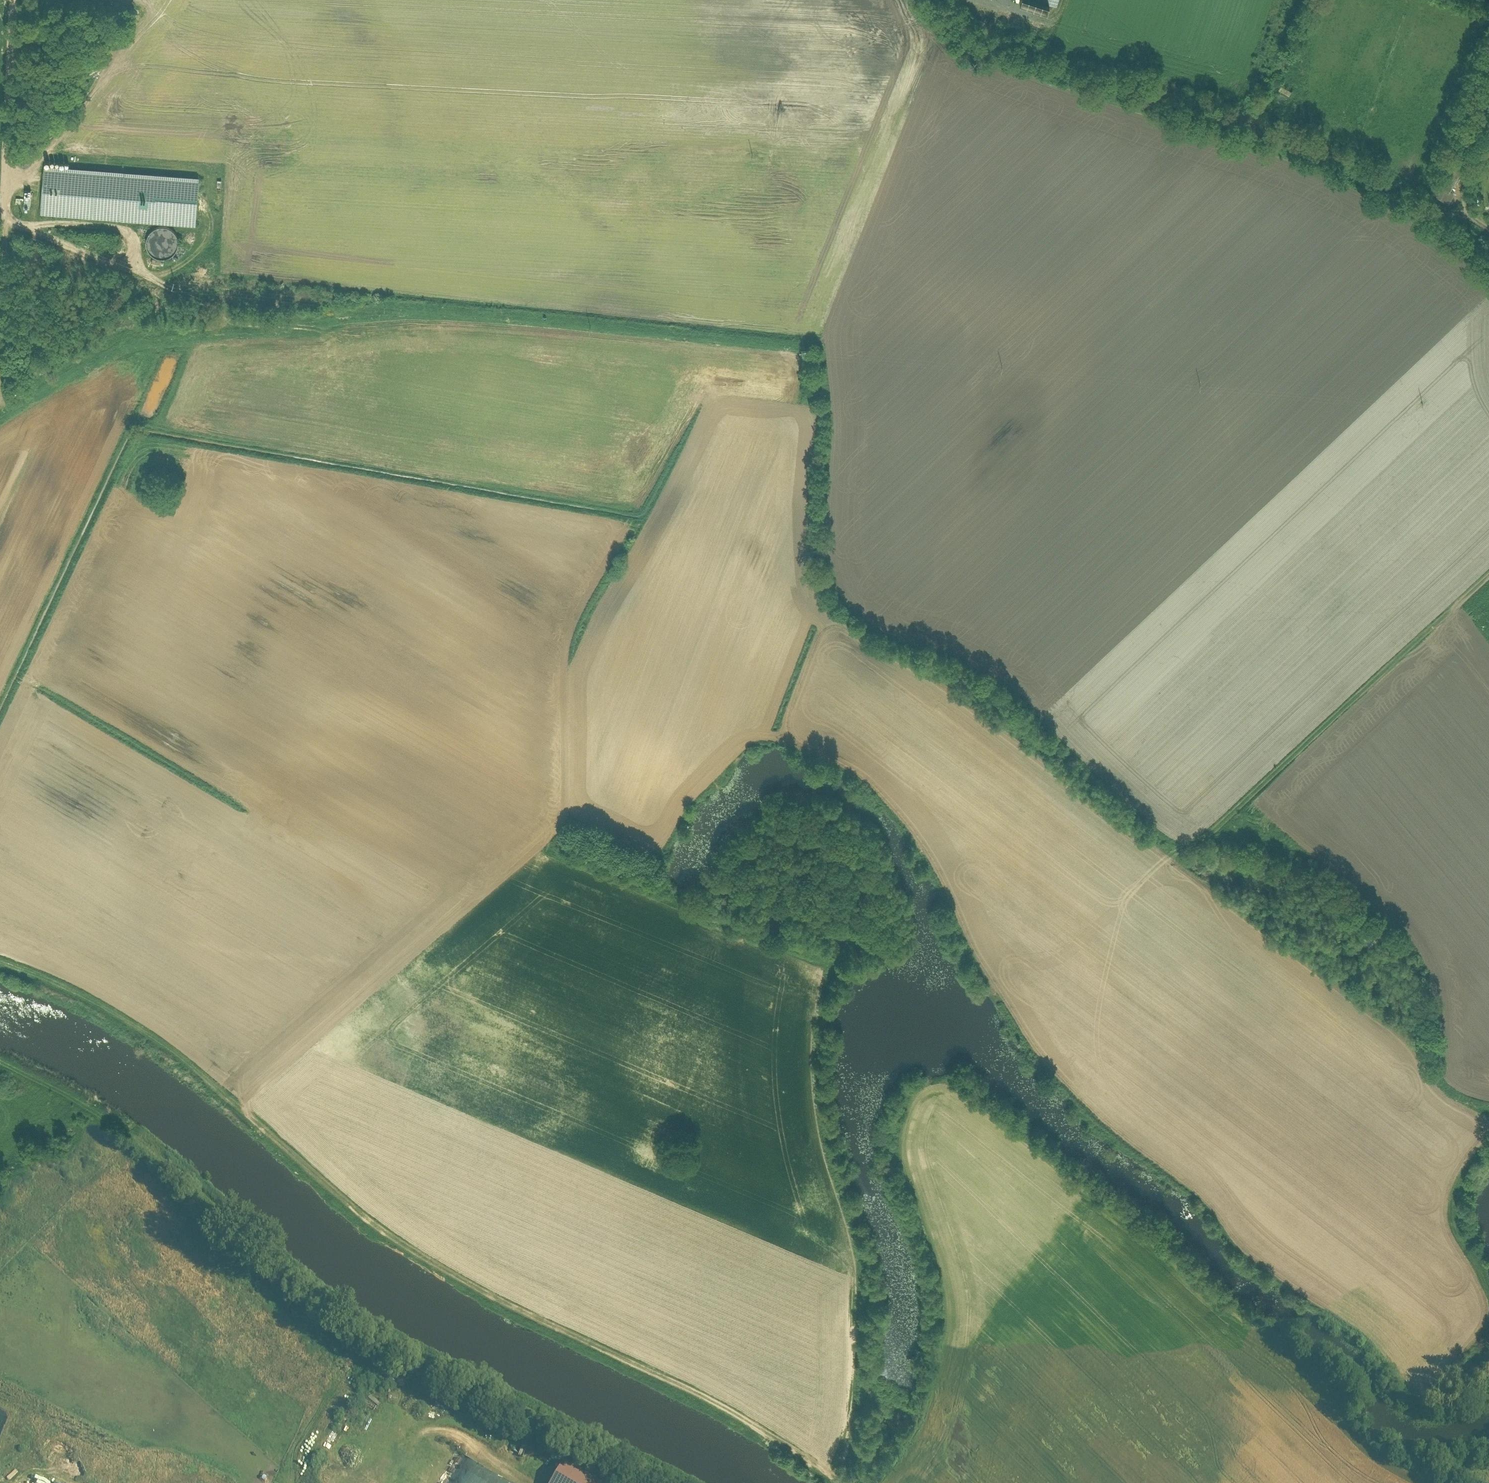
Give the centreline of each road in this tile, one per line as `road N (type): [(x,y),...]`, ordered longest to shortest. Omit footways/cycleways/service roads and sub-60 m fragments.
road 1 (track): [(15,0),(0,215)]

